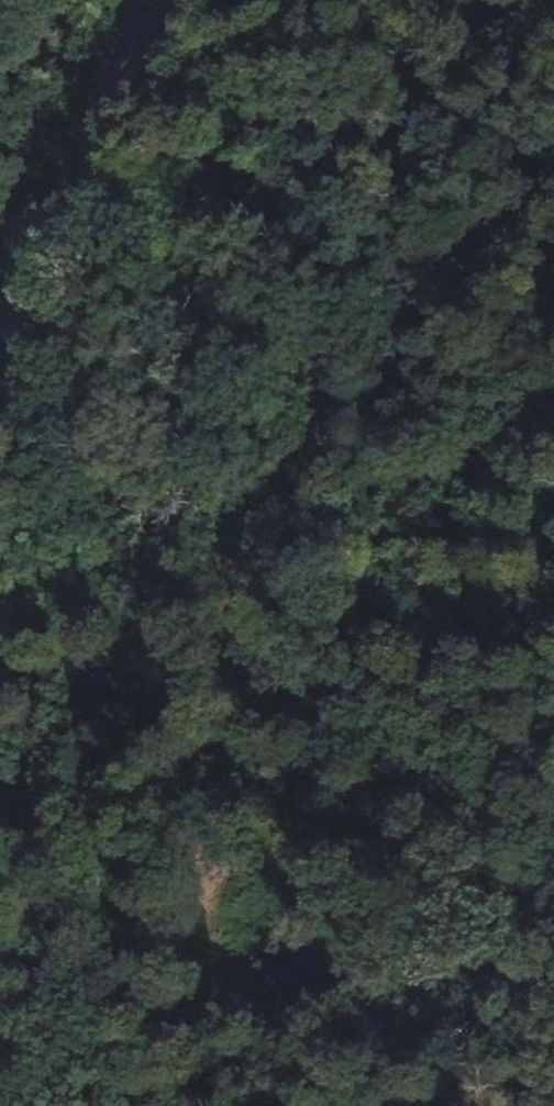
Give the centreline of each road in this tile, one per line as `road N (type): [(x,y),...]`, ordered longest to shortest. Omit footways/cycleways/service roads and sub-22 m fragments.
road 1 (secondary): [(0,317),(153,0)]

